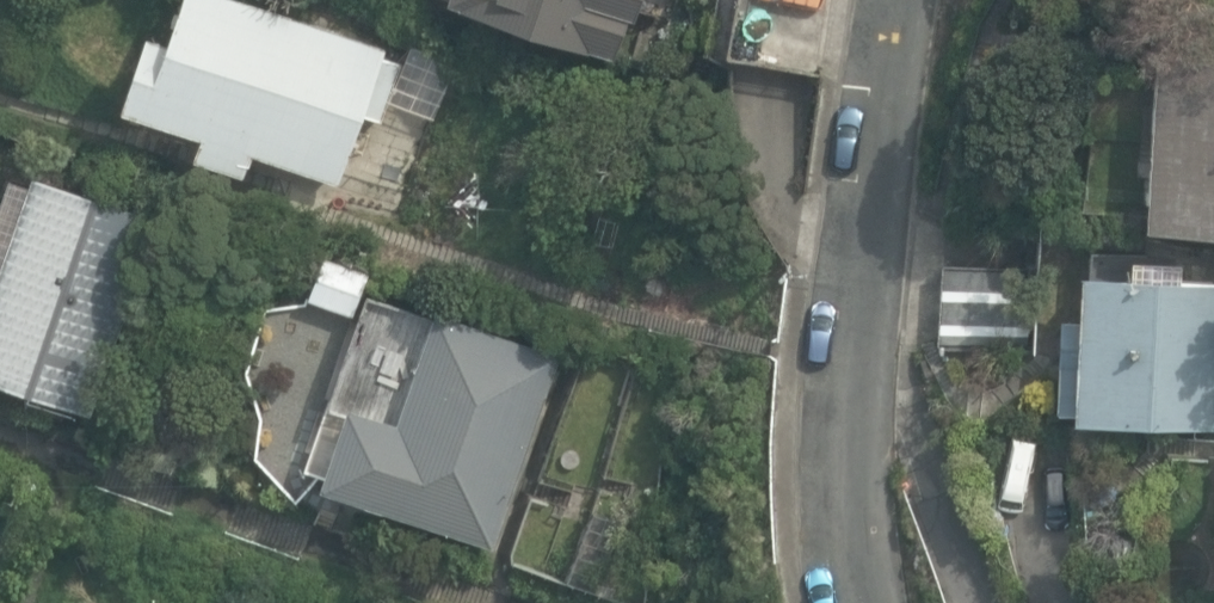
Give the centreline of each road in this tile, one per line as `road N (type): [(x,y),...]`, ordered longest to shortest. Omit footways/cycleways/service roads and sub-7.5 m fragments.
road 1 (residential): [(859,602),(849,404),(901,0)]

